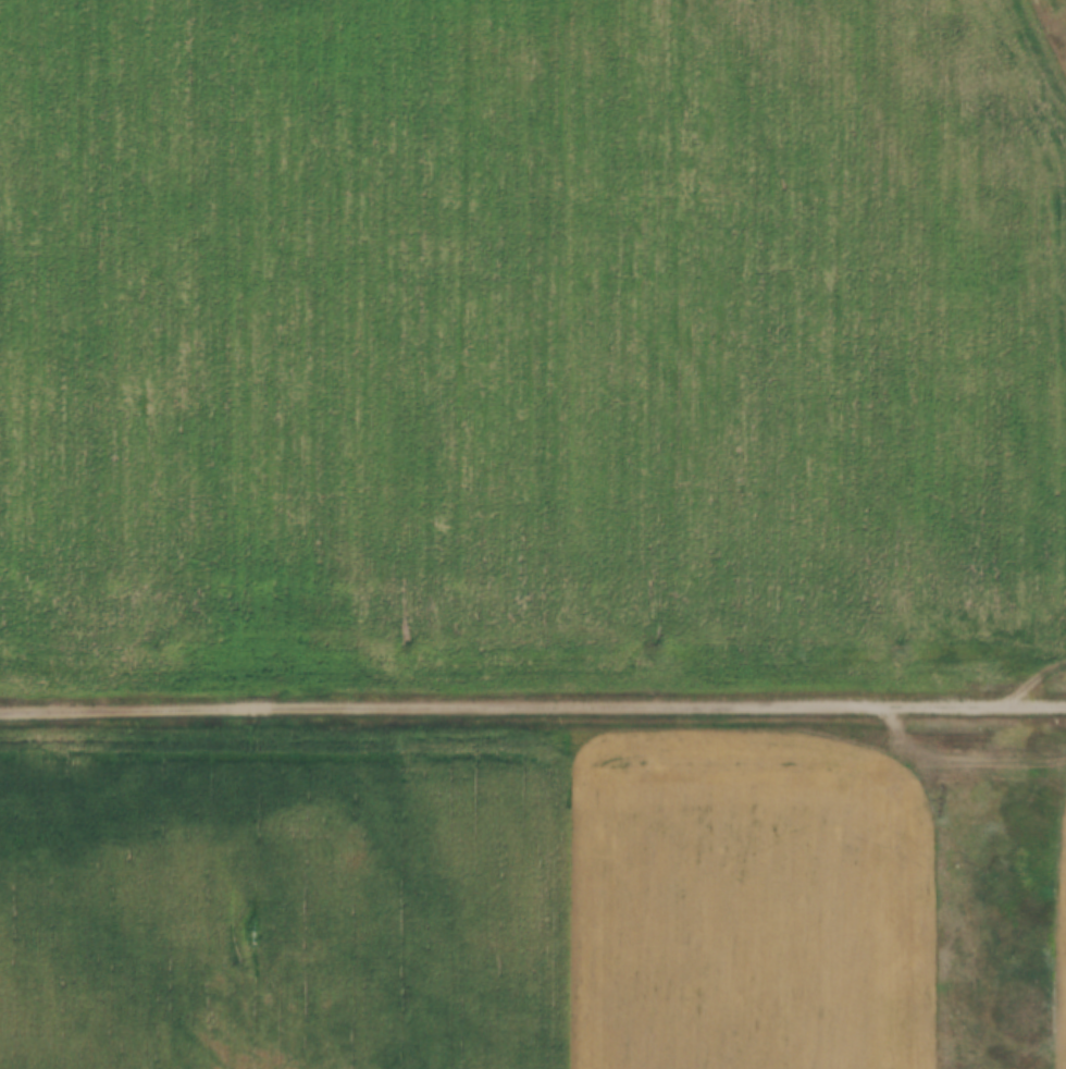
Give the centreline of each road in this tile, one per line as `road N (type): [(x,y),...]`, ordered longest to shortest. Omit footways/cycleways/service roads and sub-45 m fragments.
road 1 (track): [(0,711),(1065,707)]

